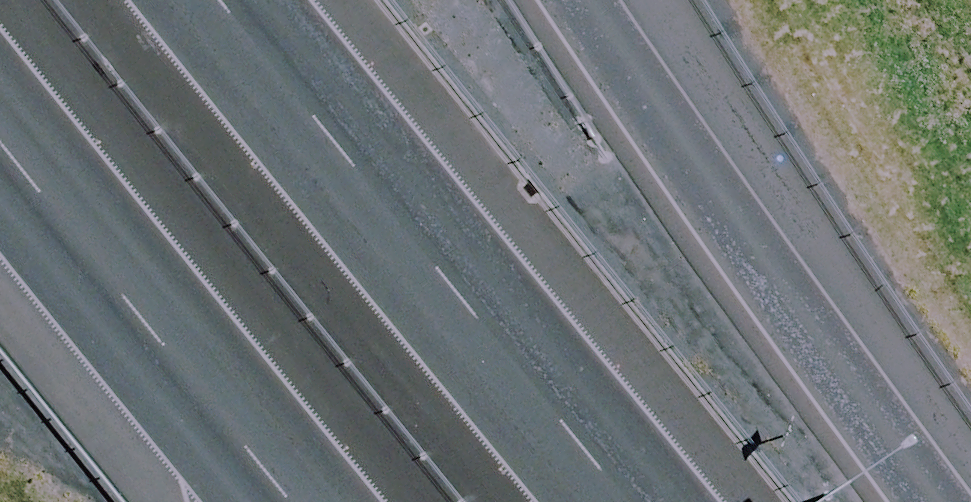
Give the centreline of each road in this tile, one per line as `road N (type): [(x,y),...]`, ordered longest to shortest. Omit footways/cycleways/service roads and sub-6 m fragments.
road 1 (motorway): [(219,0),(624,501)]
road 2 (motorway): [(578,0),(683,170),(931,501)]
road 3 (motorway): [(284,501),(0,167)]

